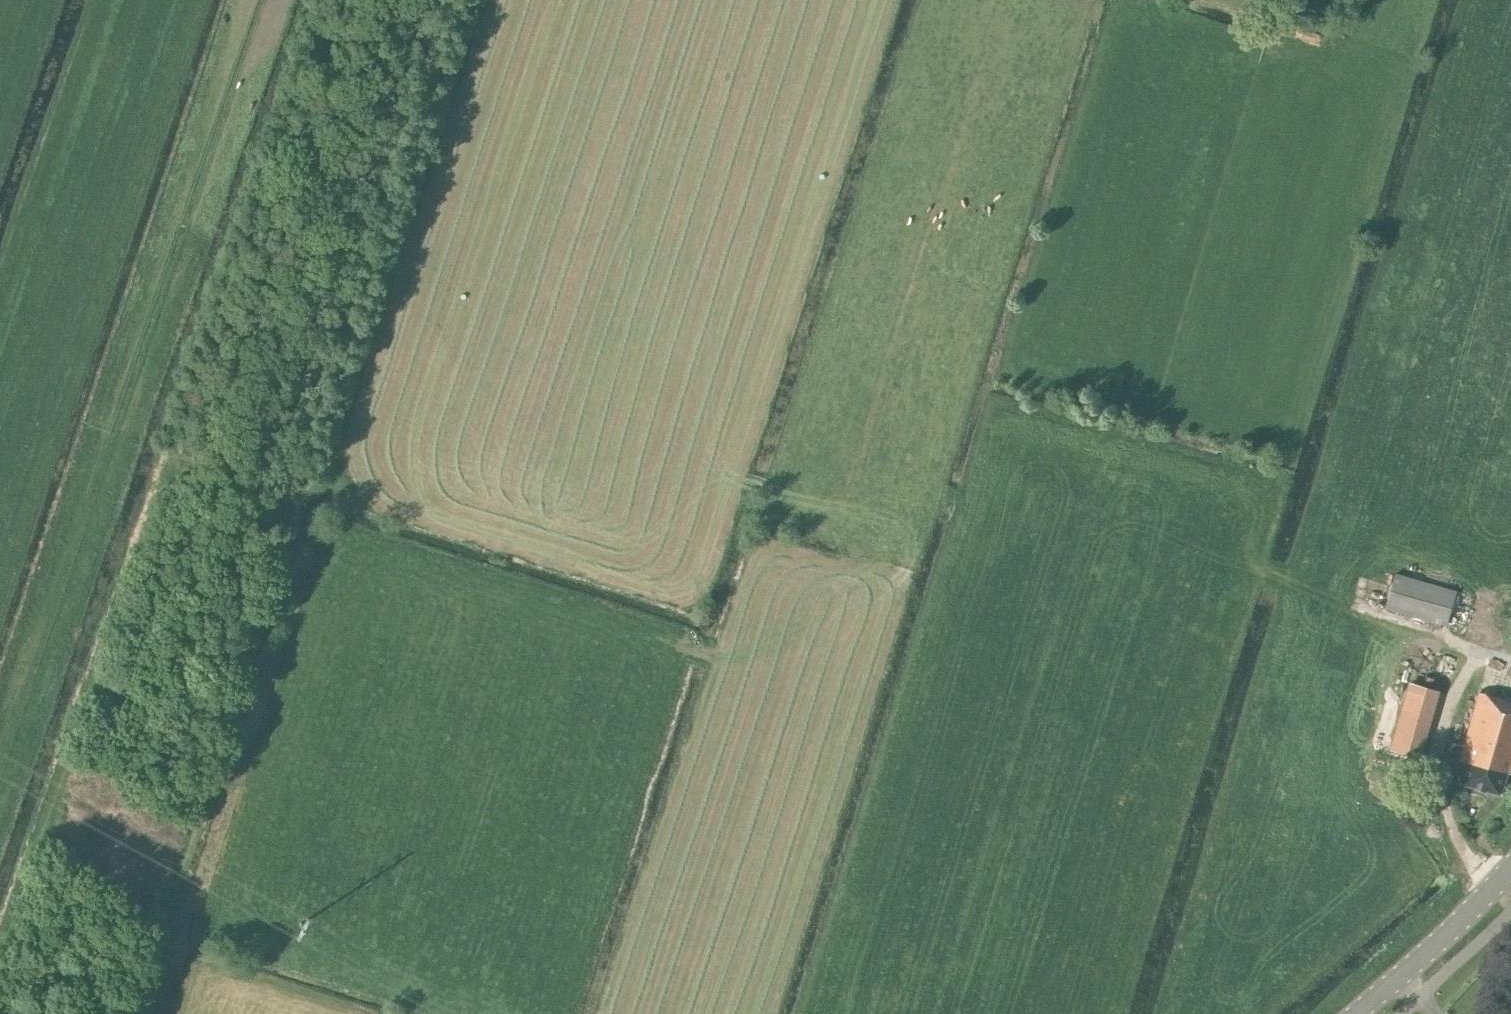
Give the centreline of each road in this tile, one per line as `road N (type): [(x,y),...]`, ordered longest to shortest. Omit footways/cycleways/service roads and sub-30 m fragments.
road 1 (secondary): [(1352,1013),(1510,868)]

